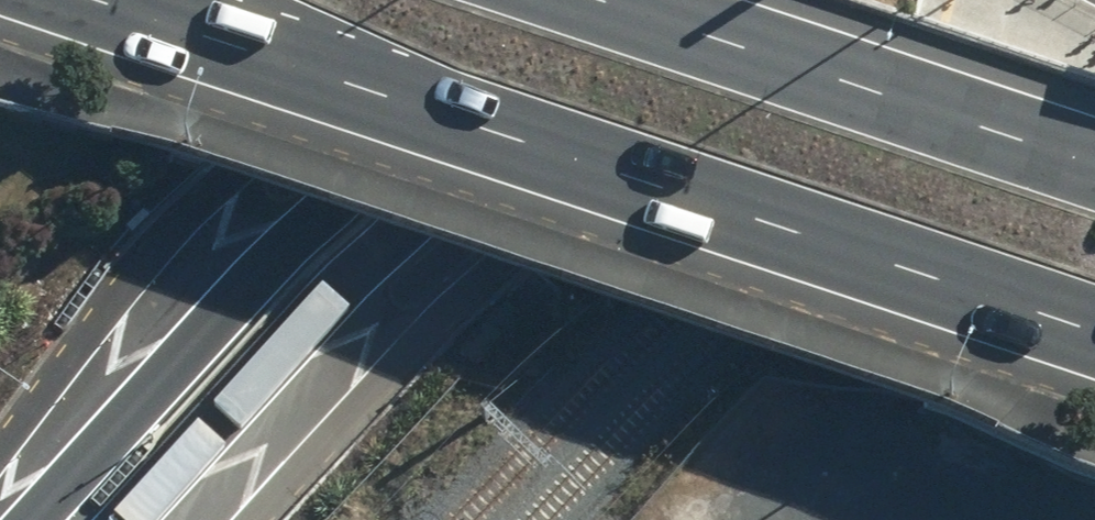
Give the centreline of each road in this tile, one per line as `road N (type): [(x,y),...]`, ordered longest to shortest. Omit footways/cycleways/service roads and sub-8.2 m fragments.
road 1 (primary): [(1094,349),(88,0)]
road 2 (primary): [(617,0),(134,519)]
road 3 (primary): [(37,519),(511,0)]
road 4 (primary): [(575,0),(1094,178)]

